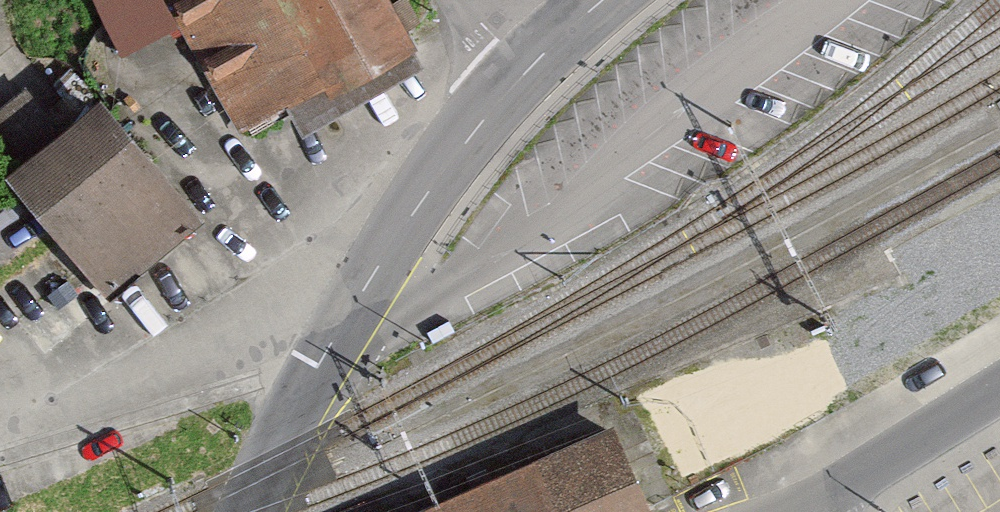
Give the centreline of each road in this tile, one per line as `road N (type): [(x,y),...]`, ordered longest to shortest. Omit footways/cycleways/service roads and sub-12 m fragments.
road 1 (residential): [(0,456),(338,331)]
road 2 (tertiary): [(338,331),(390,236),(508,76)]
road 3 (residential): [(810,511),(999,396)]
road 4 (tertiary): [(252,511),(338,331)]
road 5 (tertiary): [(508,76),(608,0)]

